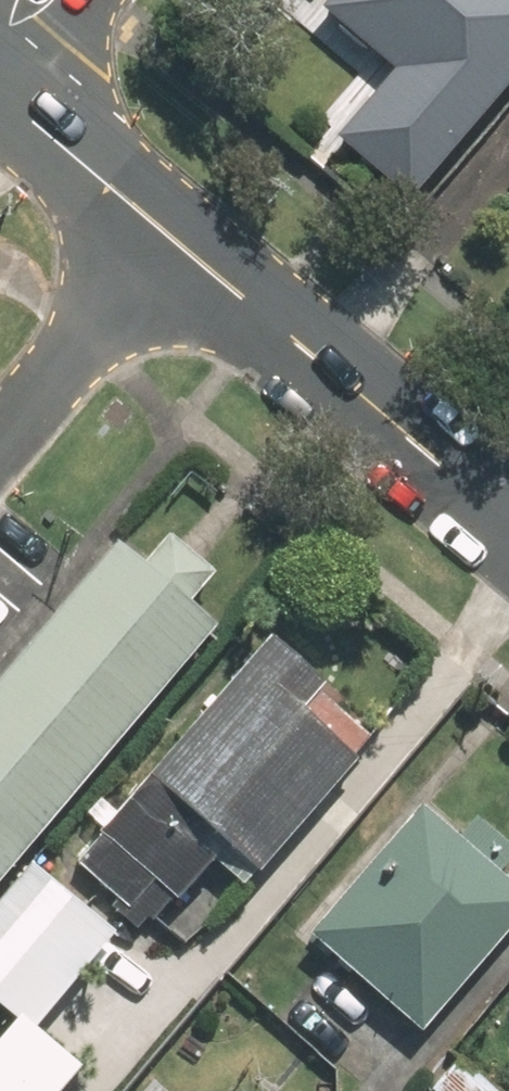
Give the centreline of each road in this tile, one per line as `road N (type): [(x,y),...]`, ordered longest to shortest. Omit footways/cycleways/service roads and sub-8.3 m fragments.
road 1 (residential): [(508,519),(184,240)]
road 2 (residential): [(0,444),(184,240)]
road 3 (residential): [(184,240),(0,83)]

